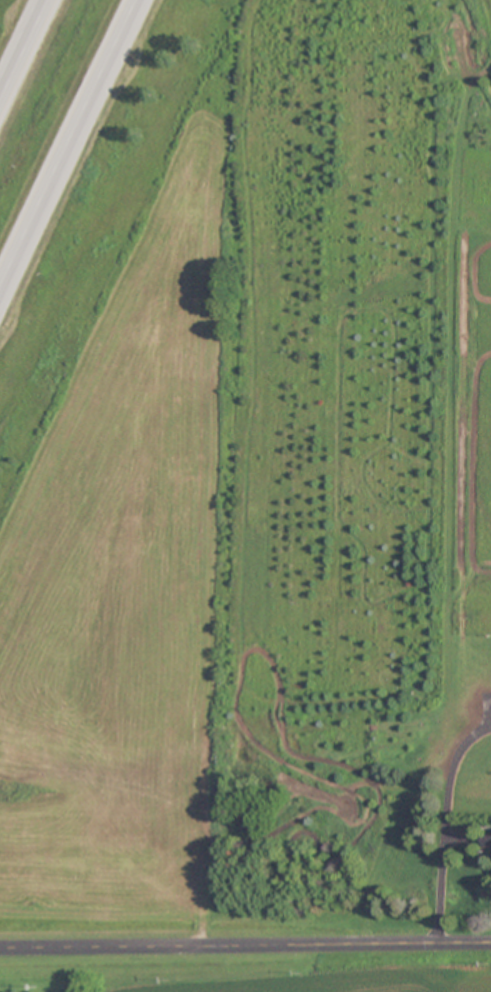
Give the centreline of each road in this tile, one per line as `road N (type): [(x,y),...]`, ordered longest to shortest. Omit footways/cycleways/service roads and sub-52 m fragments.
road 1 (residential): [(490,942),(0,946)]
road 2 (motorway): [(0,311),(142,0)]

